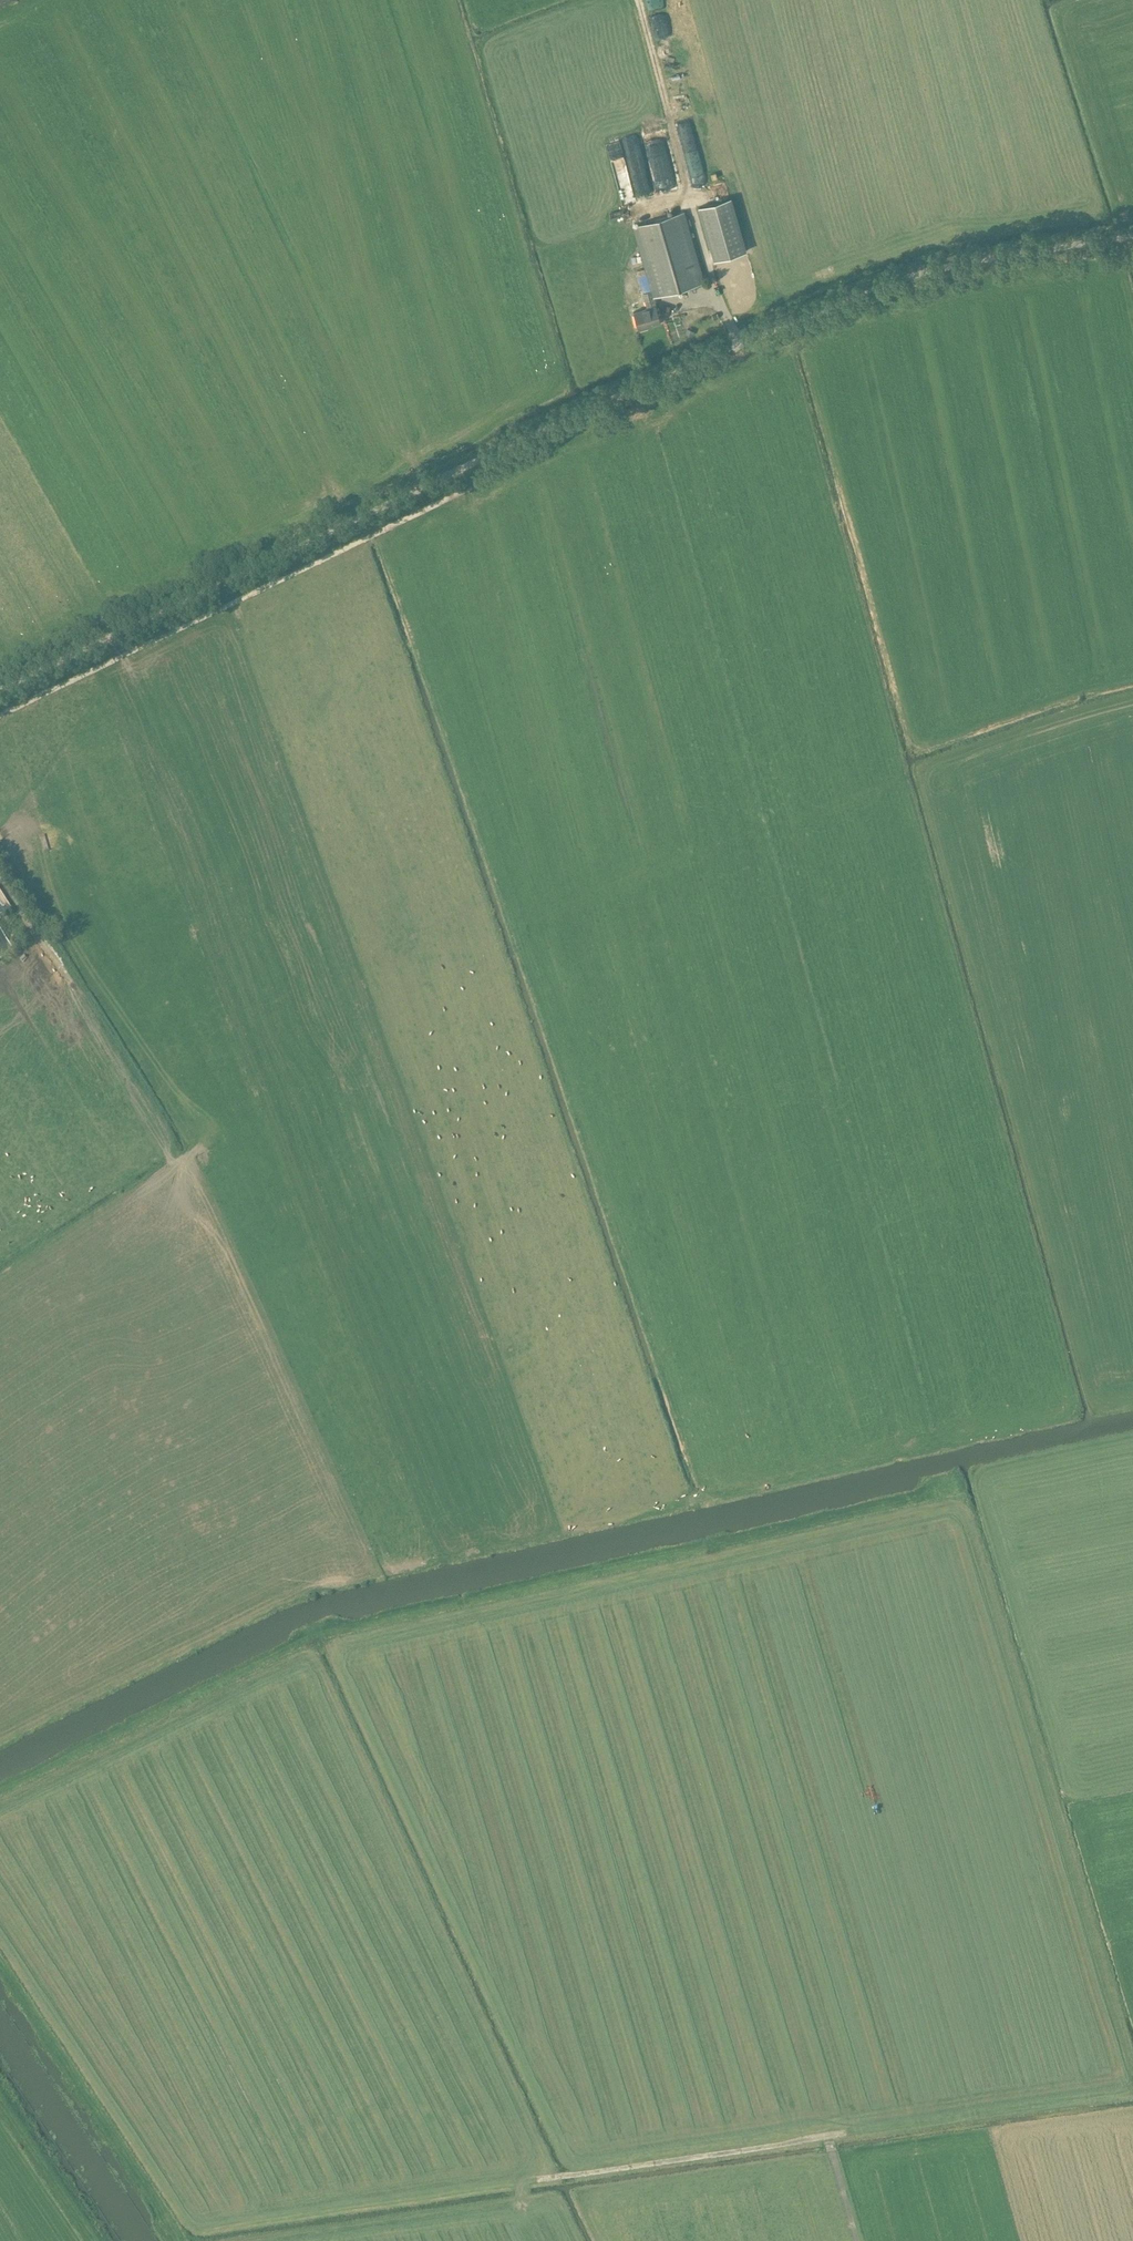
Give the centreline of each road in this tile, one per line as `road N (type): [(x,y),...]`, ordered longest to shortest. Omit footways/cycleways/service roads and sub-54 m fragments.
road 1 (unclassified): [(1132,237),(956,265),(855,297),(561,422),(0,690)]

